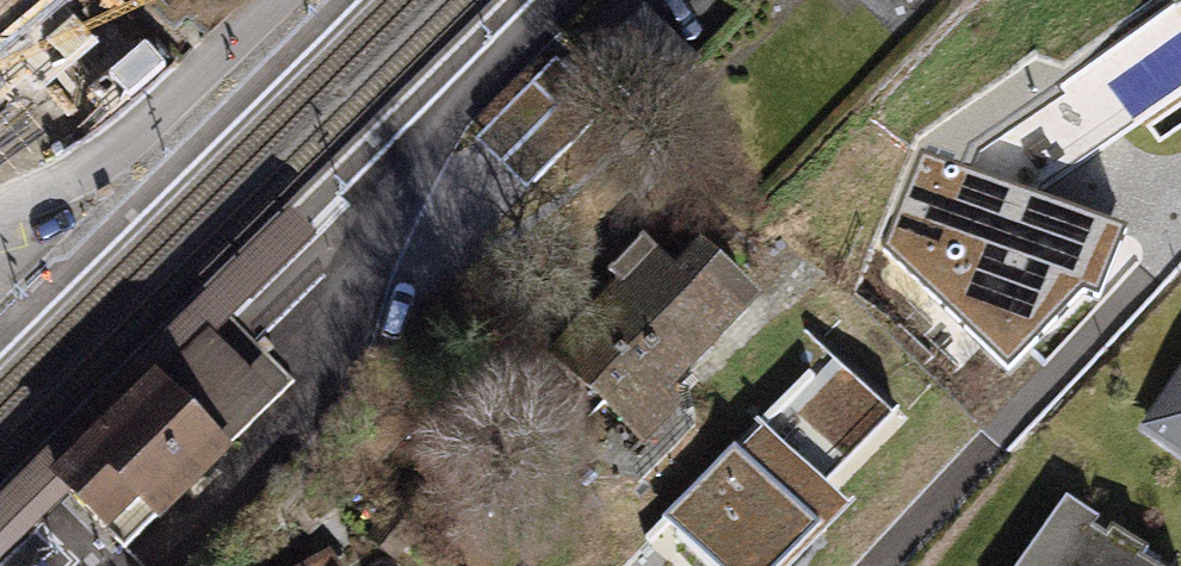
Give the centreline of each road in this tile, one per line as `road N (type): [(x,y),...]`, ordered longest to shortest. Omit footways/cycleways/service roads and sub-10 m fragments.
road 1 (residential): [(150,565),(325,395),(386,185),(555,0)]
road 2 (residential): [(265,0),(120,140),(36,190),(0,200)]

